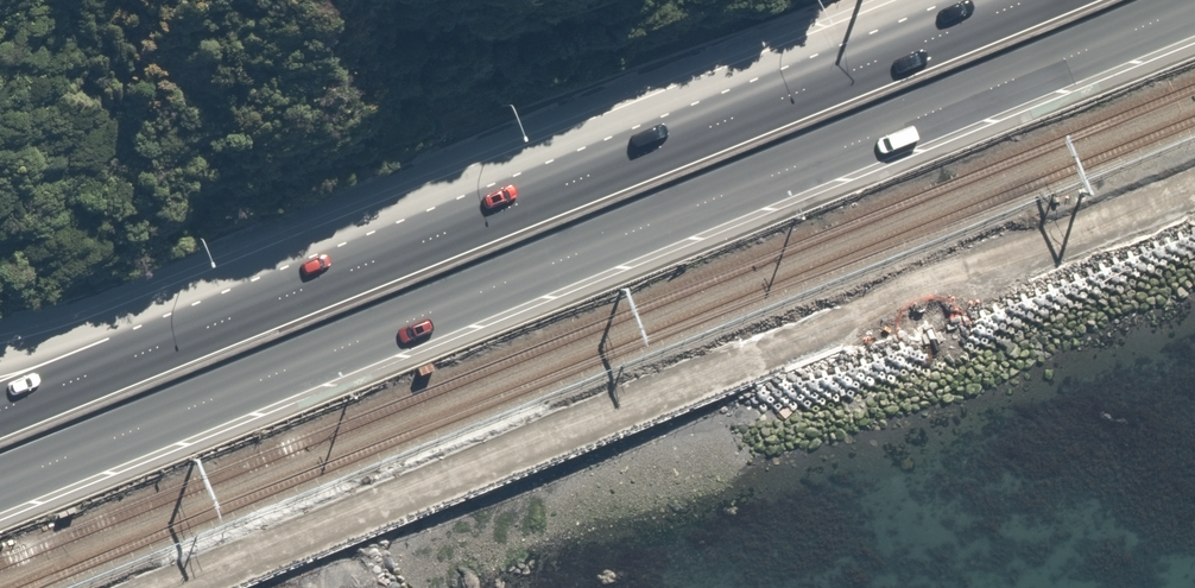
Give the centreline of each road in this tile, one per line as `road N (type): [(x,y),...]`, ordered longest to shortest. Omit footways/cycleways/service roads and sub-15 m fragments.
road 1 (trunk): [(1194,5),(0,487)]
road 2 (trunk): [(165,341),(1026,0)]
road 3 (trunk): [(0,409),(165,341)]
road 4 (trunk): [(0,355),(165,341)]

